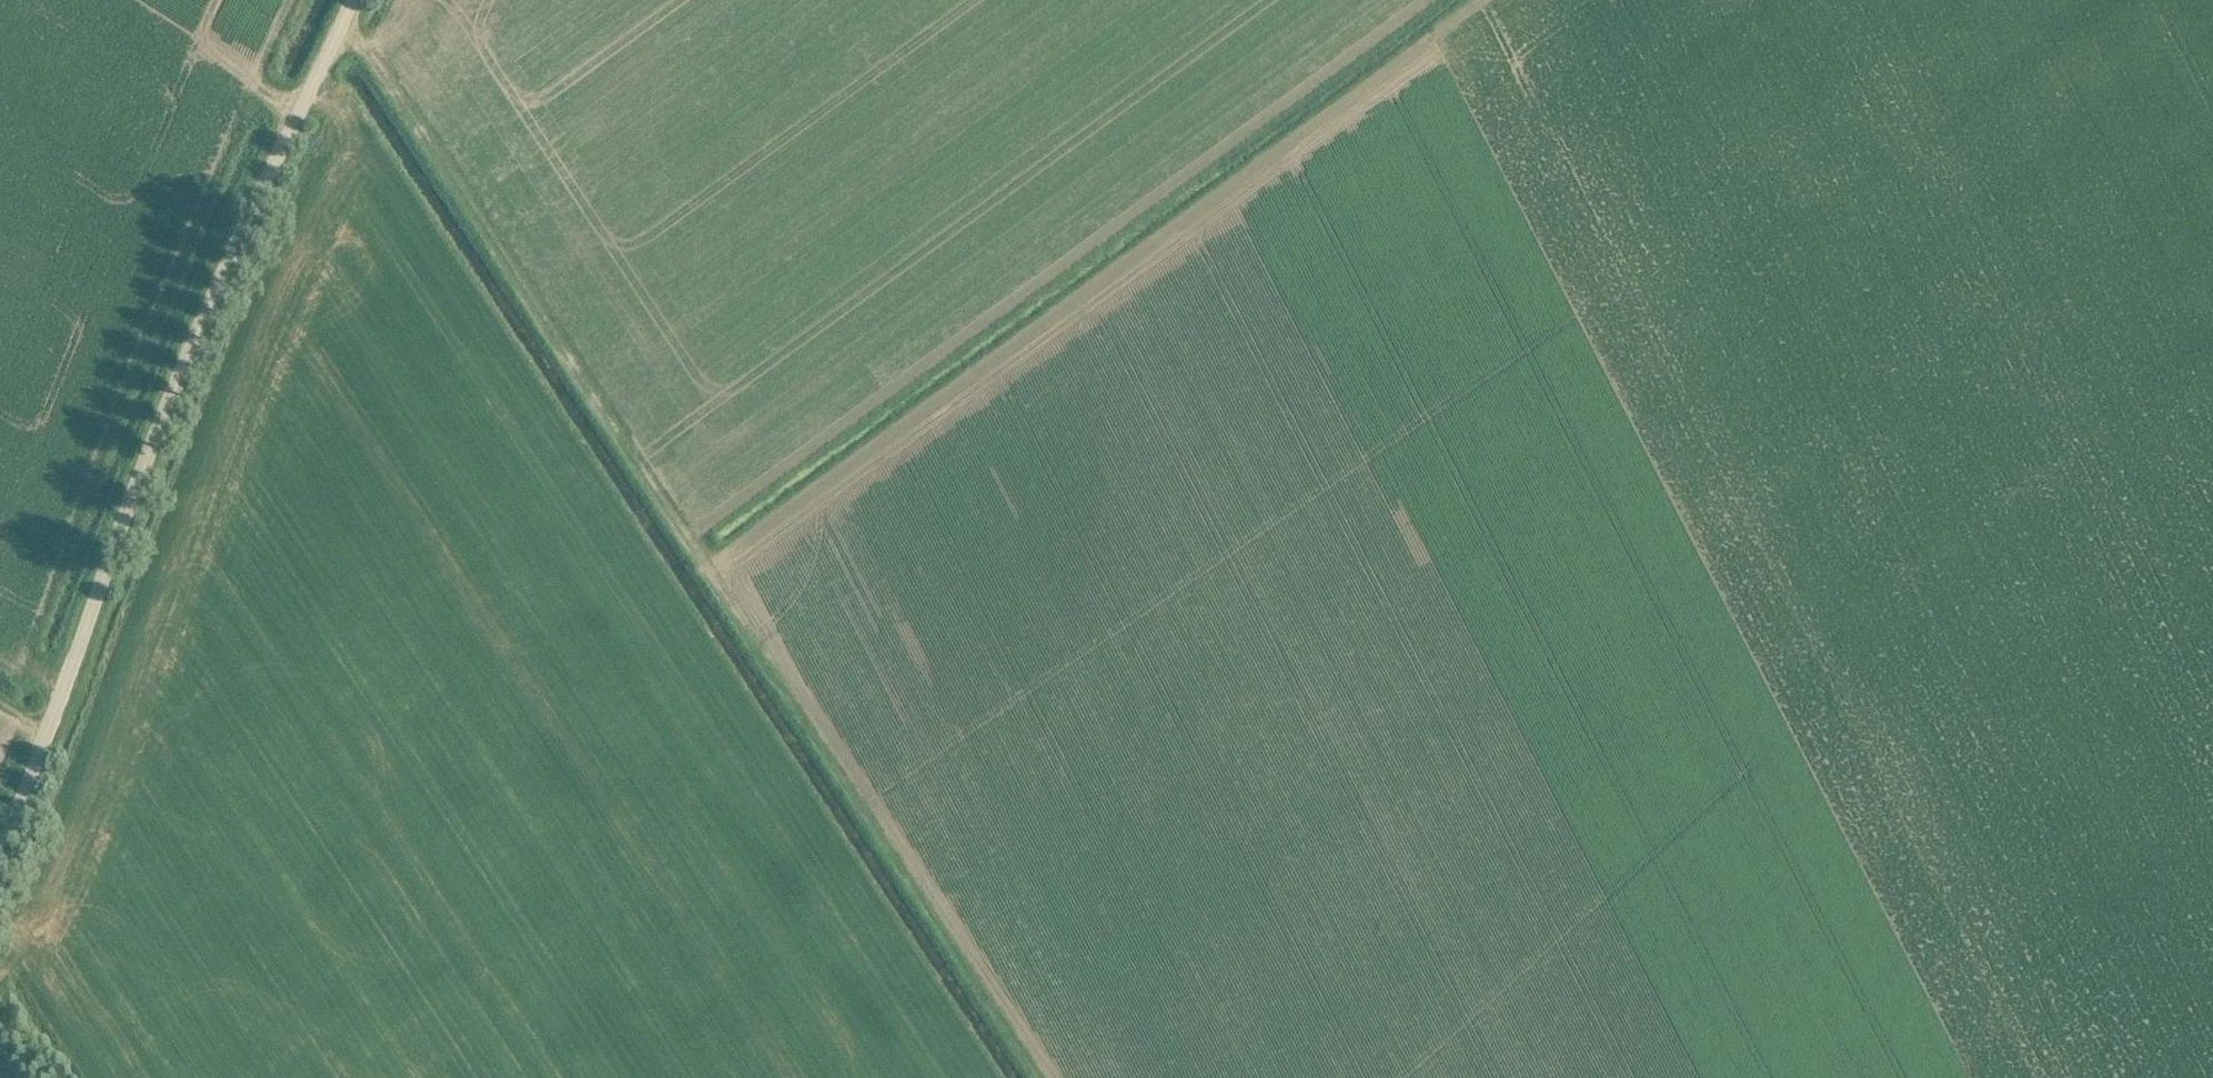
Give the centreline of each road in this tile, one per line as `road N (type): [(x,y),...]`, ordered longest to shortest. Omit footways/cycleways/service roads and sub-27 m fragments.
road 1 (unclassified): [(0,858),(273,188),(362,0)]

